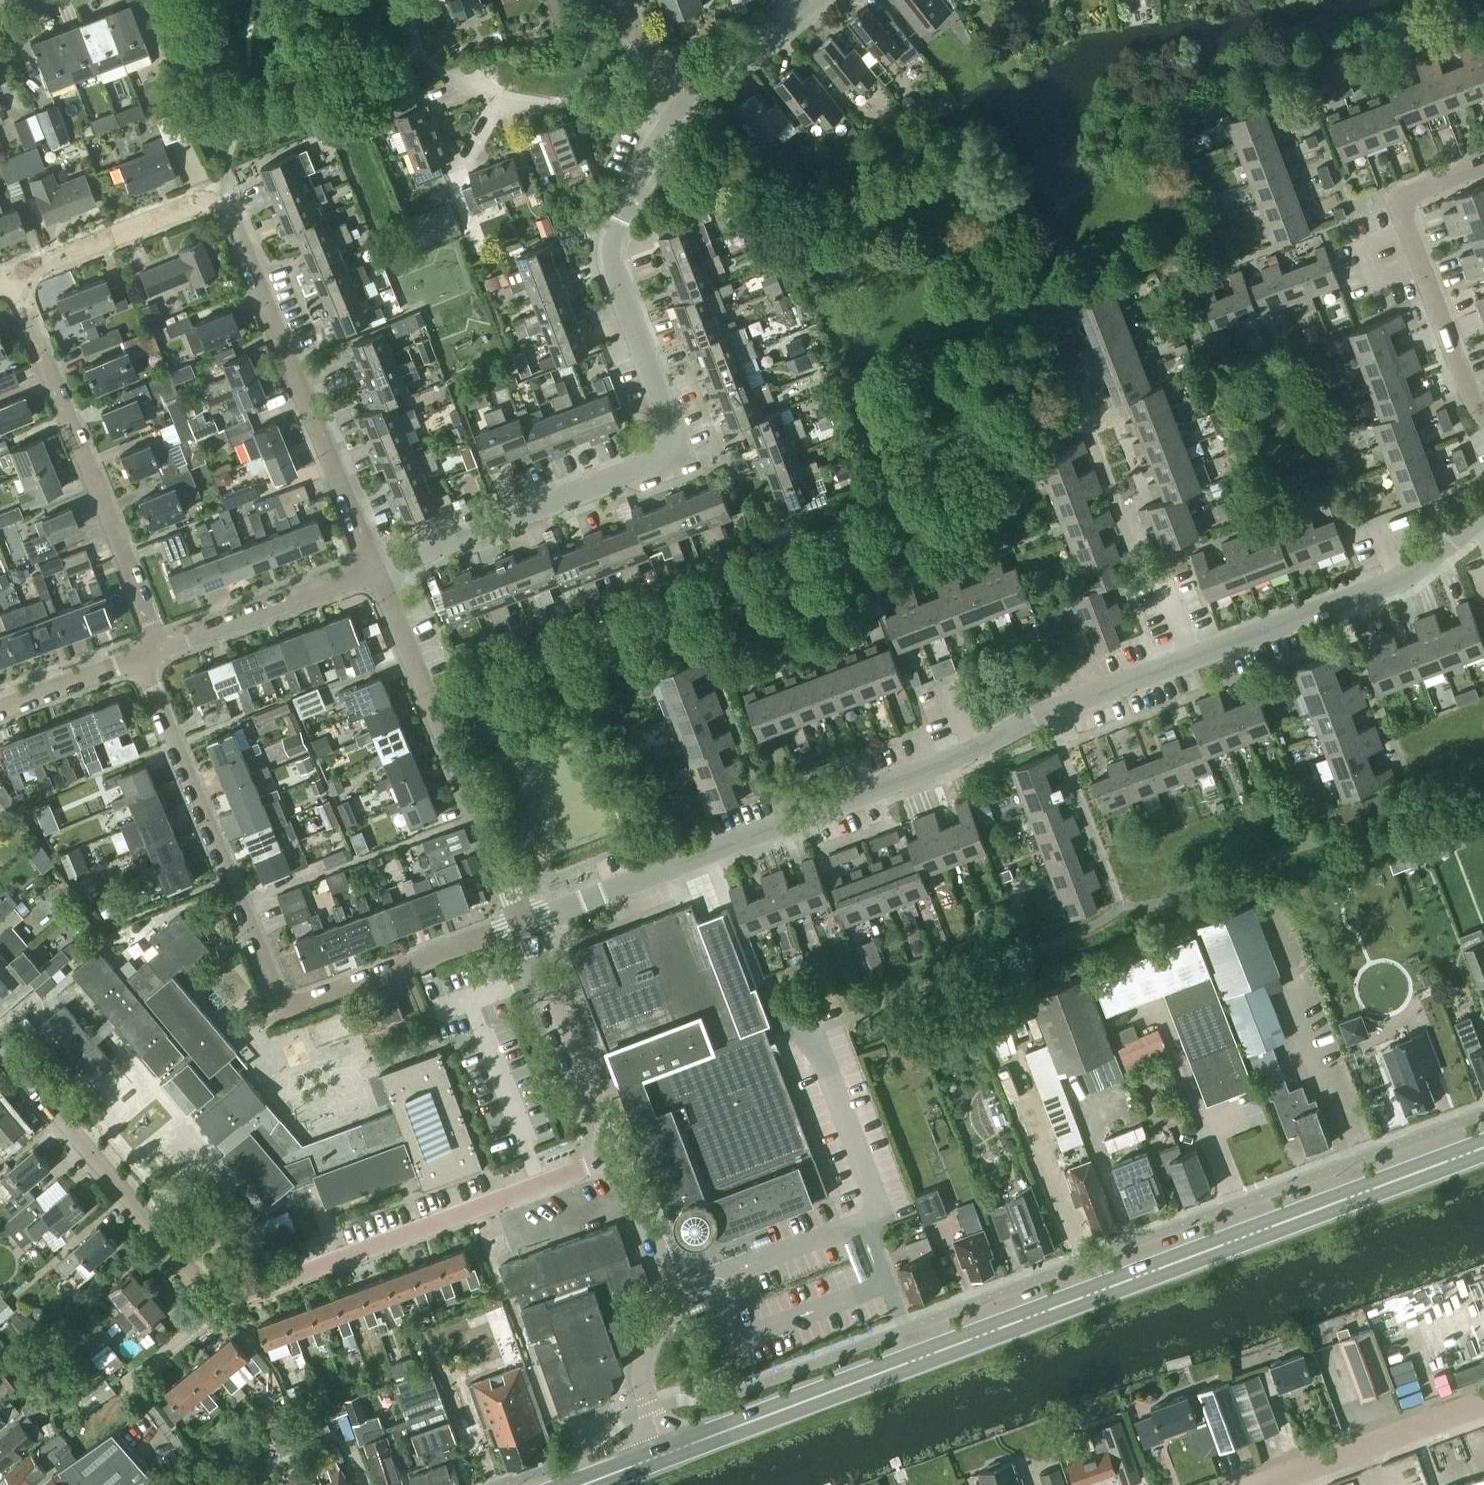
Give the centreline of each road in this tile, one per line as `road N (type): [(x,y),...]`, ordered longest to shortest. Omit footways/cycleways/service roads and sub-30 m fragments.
road 1 (residential): [(524,924),(1407,577),(1483,510)]
road 2 (secondary): [(666,1453),(1483,1147)]
road 3 (residential): [(376,564),(649,461),(657,450),(664,407),(614,252),(626,199),(686,104)]
road 4 (residential): [(524,924),(290,1010),(156,693),(151,657)]
road 5 (residential): [(376,564),(231,214),(201,201),(13,271)]
road 6 (residential): [(615,1152),(262,1278),(220,1305)]
road 7 (residential): [(151,657),(145,614),(13,271)]
road 8 (residential): [(524,924),(376,564)]
road 9 (residential): [(220,1305),(0,1043)]
road 10 (residential): [(1483,414),(1466,389),(1407,239),(1404,204),(1409,190),(1483,160)]
road 11 (residential): [(666,1453),(640,1362),(661,1316),(666,1279),(615,1152)]
road 12 (residential): [(615,1152),(524,924)]
road 13 (residential): [(151,657),(376,564)]
road 14 (unclassified): [(1259,1484),(1483,1402)]
road 15 (residential): [(686,104),(814,0)]
road 16 (residential): [(0,706),(151,657)]

